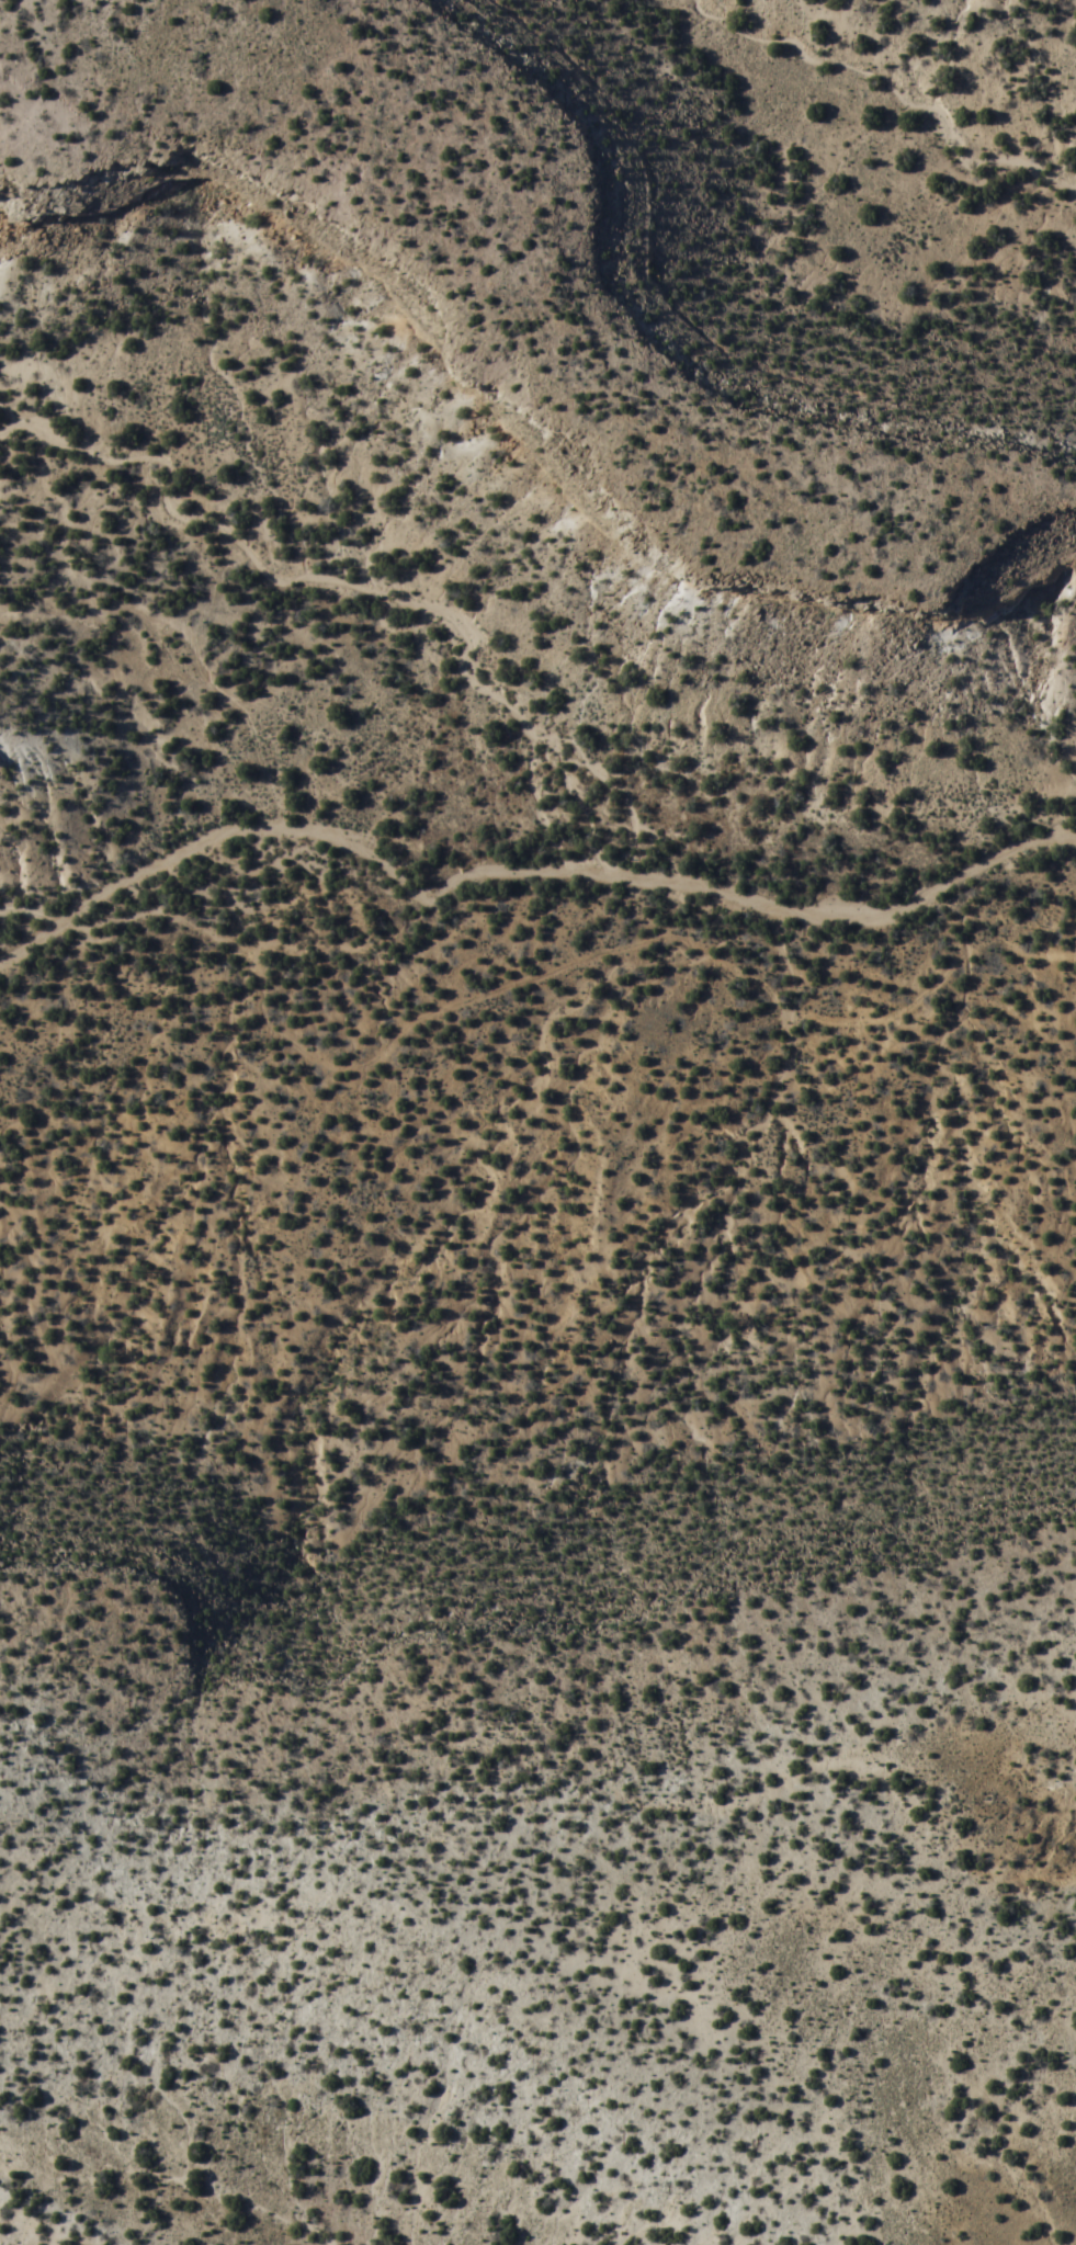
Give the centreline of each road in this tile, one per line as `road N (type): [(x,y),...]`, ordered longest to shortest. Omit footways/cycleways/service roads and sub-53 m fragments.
road 1 (track): [(0,910),(67,920),(228,824),(281,823),(236,694),(192,644),(121,601),(88,613),(66,552),(68,500),(43,485),(44,436),(14,421),(0,426)]

